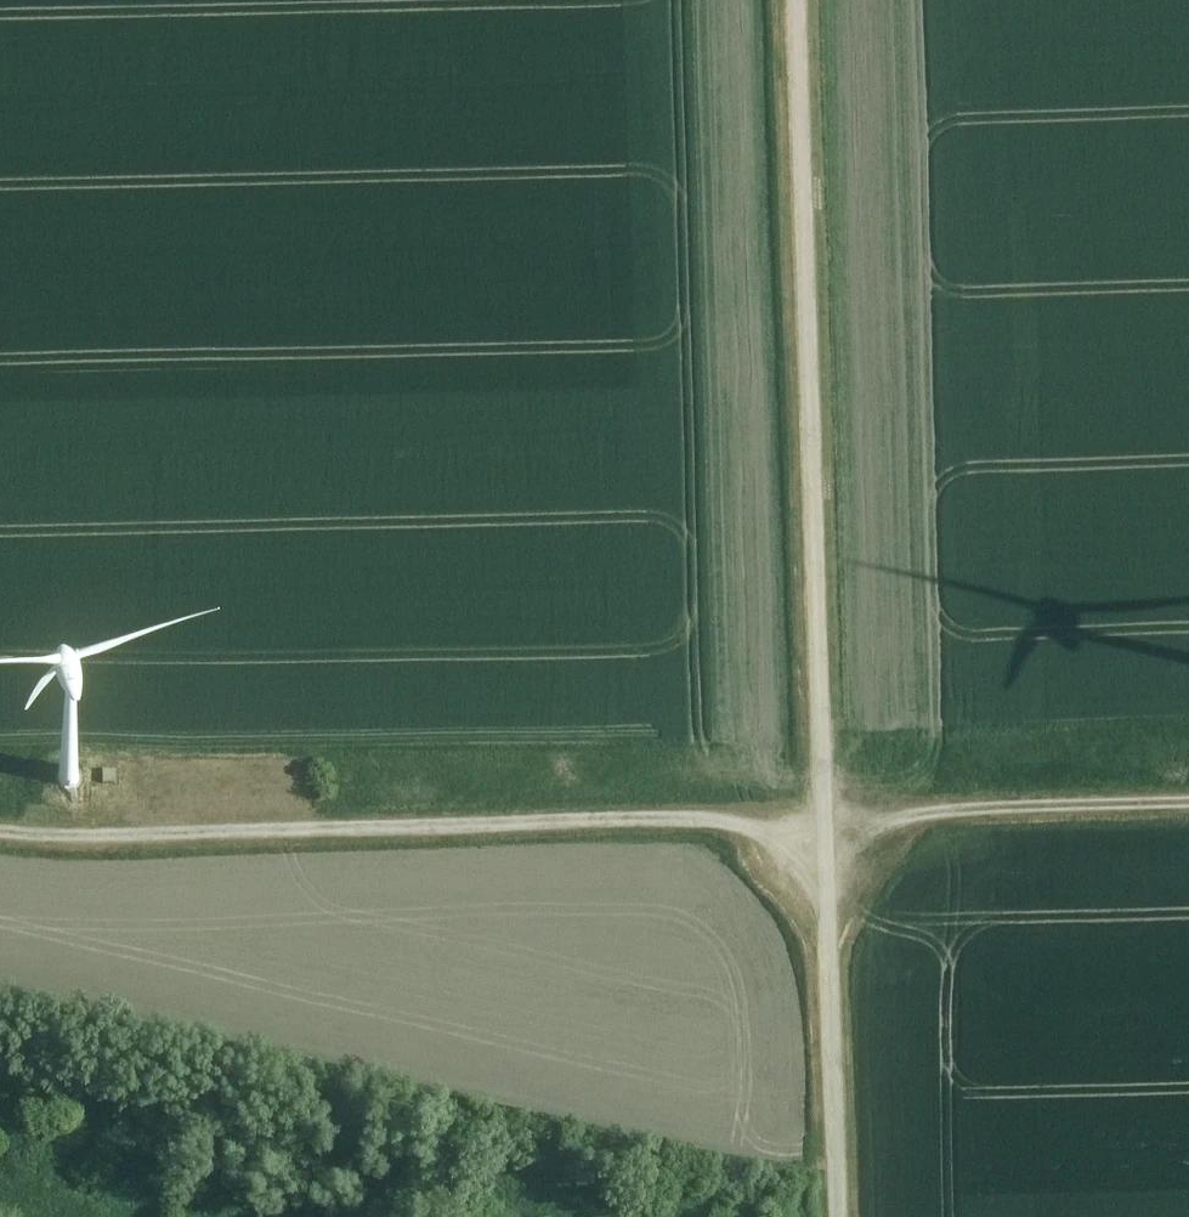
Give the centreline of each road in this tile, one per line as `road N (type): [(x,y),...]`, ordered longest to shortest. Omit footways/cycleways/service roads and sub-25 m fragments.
road 1 (unclassified): [(840,1216),(799,0)]
road 2 (track): [(826,814),(0,833)]
road 3 (track): [(827,832),(1188,818)]

